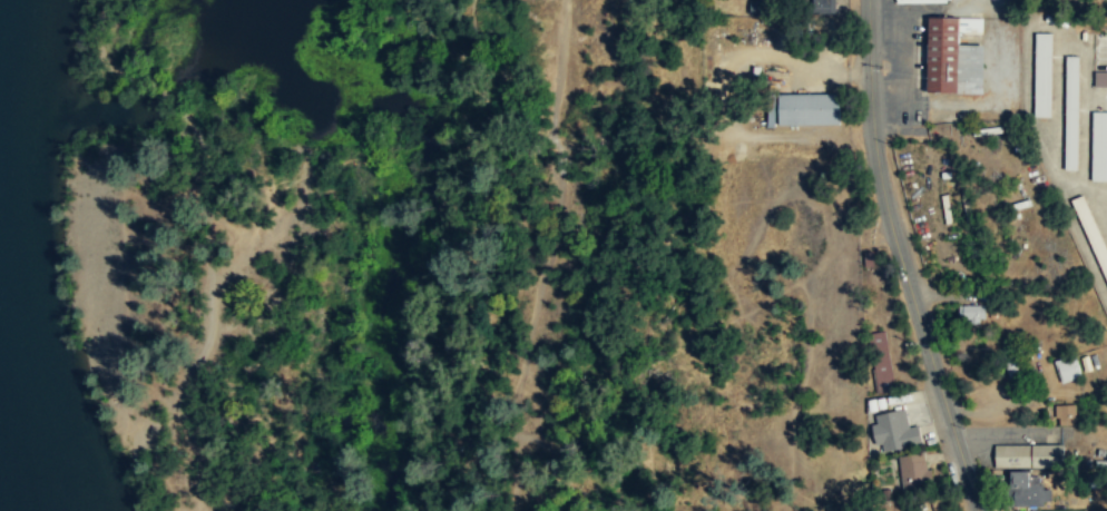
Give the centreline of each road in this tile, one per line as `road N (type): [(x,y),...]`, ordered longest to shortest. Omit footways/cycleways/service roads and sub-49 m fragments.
road 1 (residential): [(869,0),(871,115),(885,206),(978,510)]

